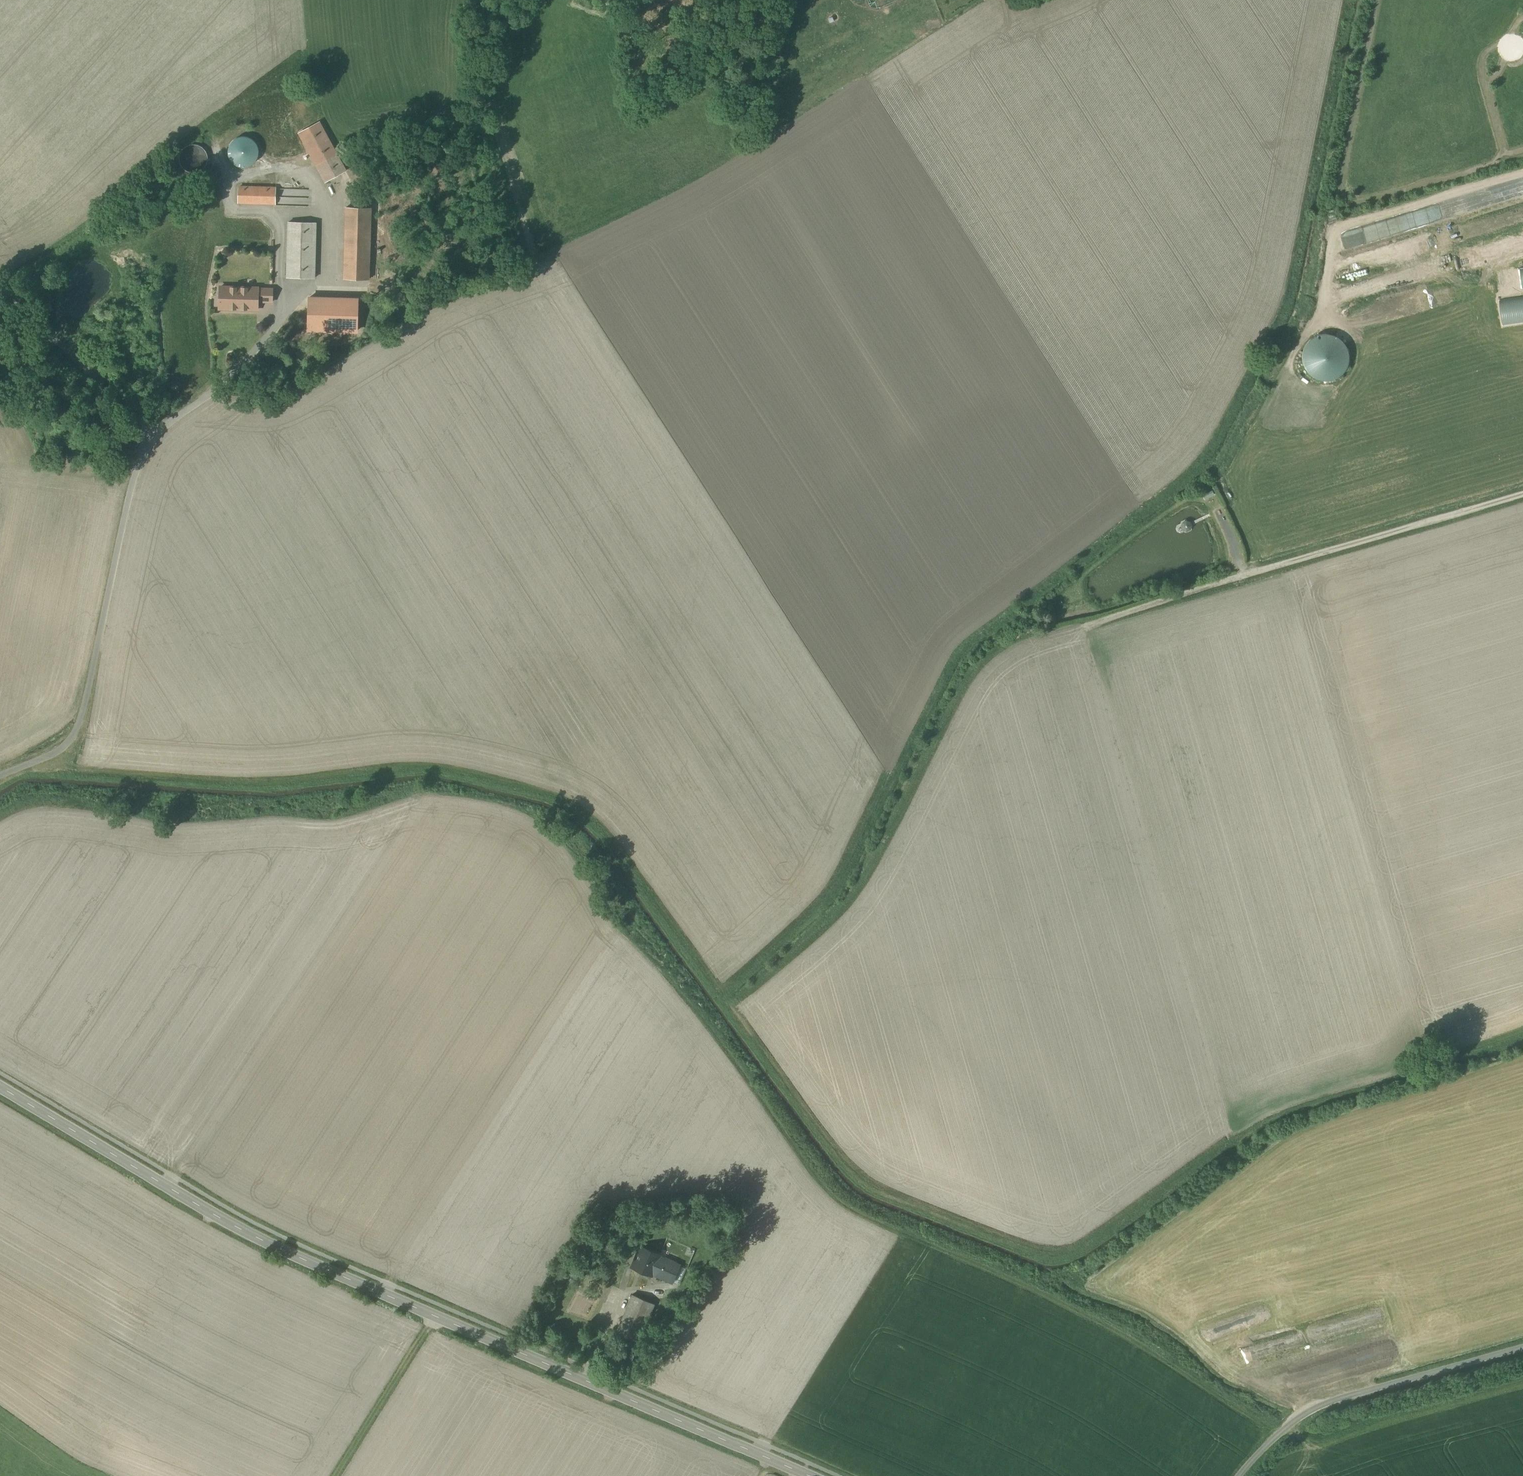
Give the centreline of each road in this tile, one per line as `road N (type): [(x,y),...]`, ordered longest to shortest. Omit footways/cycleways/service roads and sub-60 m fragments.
road 1 (secondary): [(0,1088),(274,1246),(809,1475)]
road 2 (unclassified): [(0,294),(151,435),(77,713),(47,757),(0,778)]
road 3 (track): [(1522,496),(1132,610)]
road 4 (unclassified): [(1522,1347),(1301,1412),(1239,1475)]

